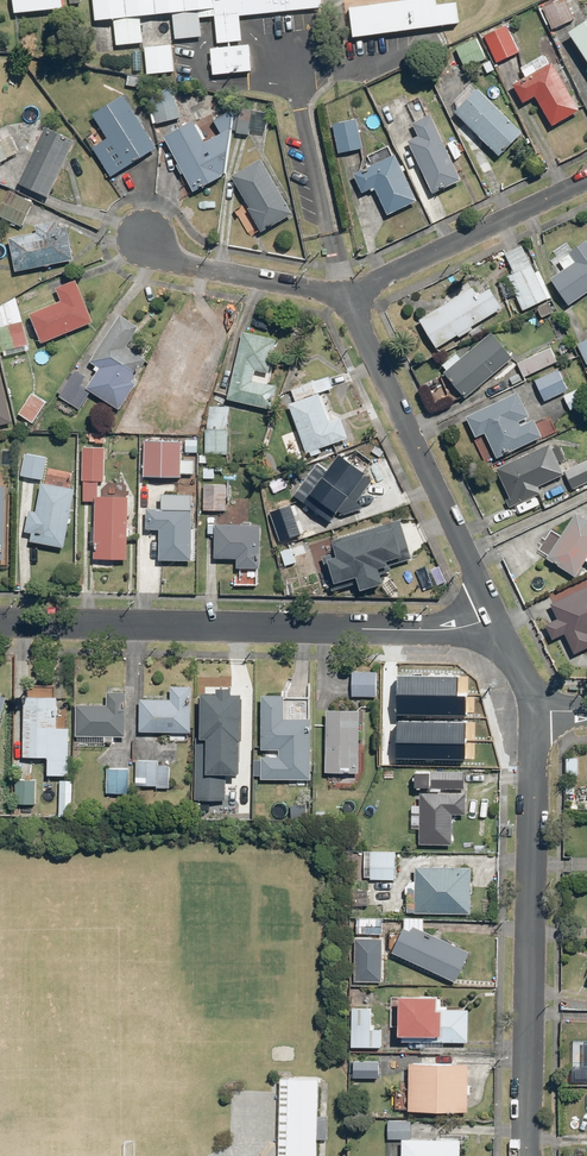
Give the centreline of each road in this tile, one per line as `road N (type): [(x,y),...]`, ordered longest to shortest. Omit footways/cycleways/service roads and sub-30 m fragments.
road 1 (residential): [(493,617),(436,629),(0,622)]
road 2 (residential): [(535,715),(527,1155)]
road 3 (residential): [(349,294),(493,617)]
road 4 (residential): [(349,294),(586,180)]
road 5 (residential): [(349,294),(182,263),(146,238)]

